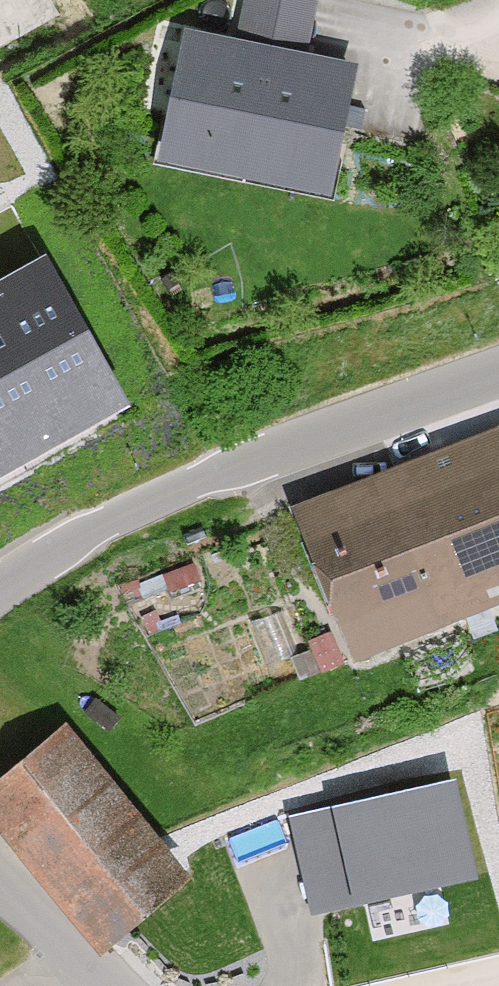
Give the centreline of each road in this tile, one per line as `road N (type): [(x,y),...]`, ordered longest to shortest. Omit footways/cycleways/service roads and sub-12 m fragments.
road 1 (residential): [(498,373),(200,484),(0,597)]
road 2 (unclassified): [(99,985),(0,885)]

